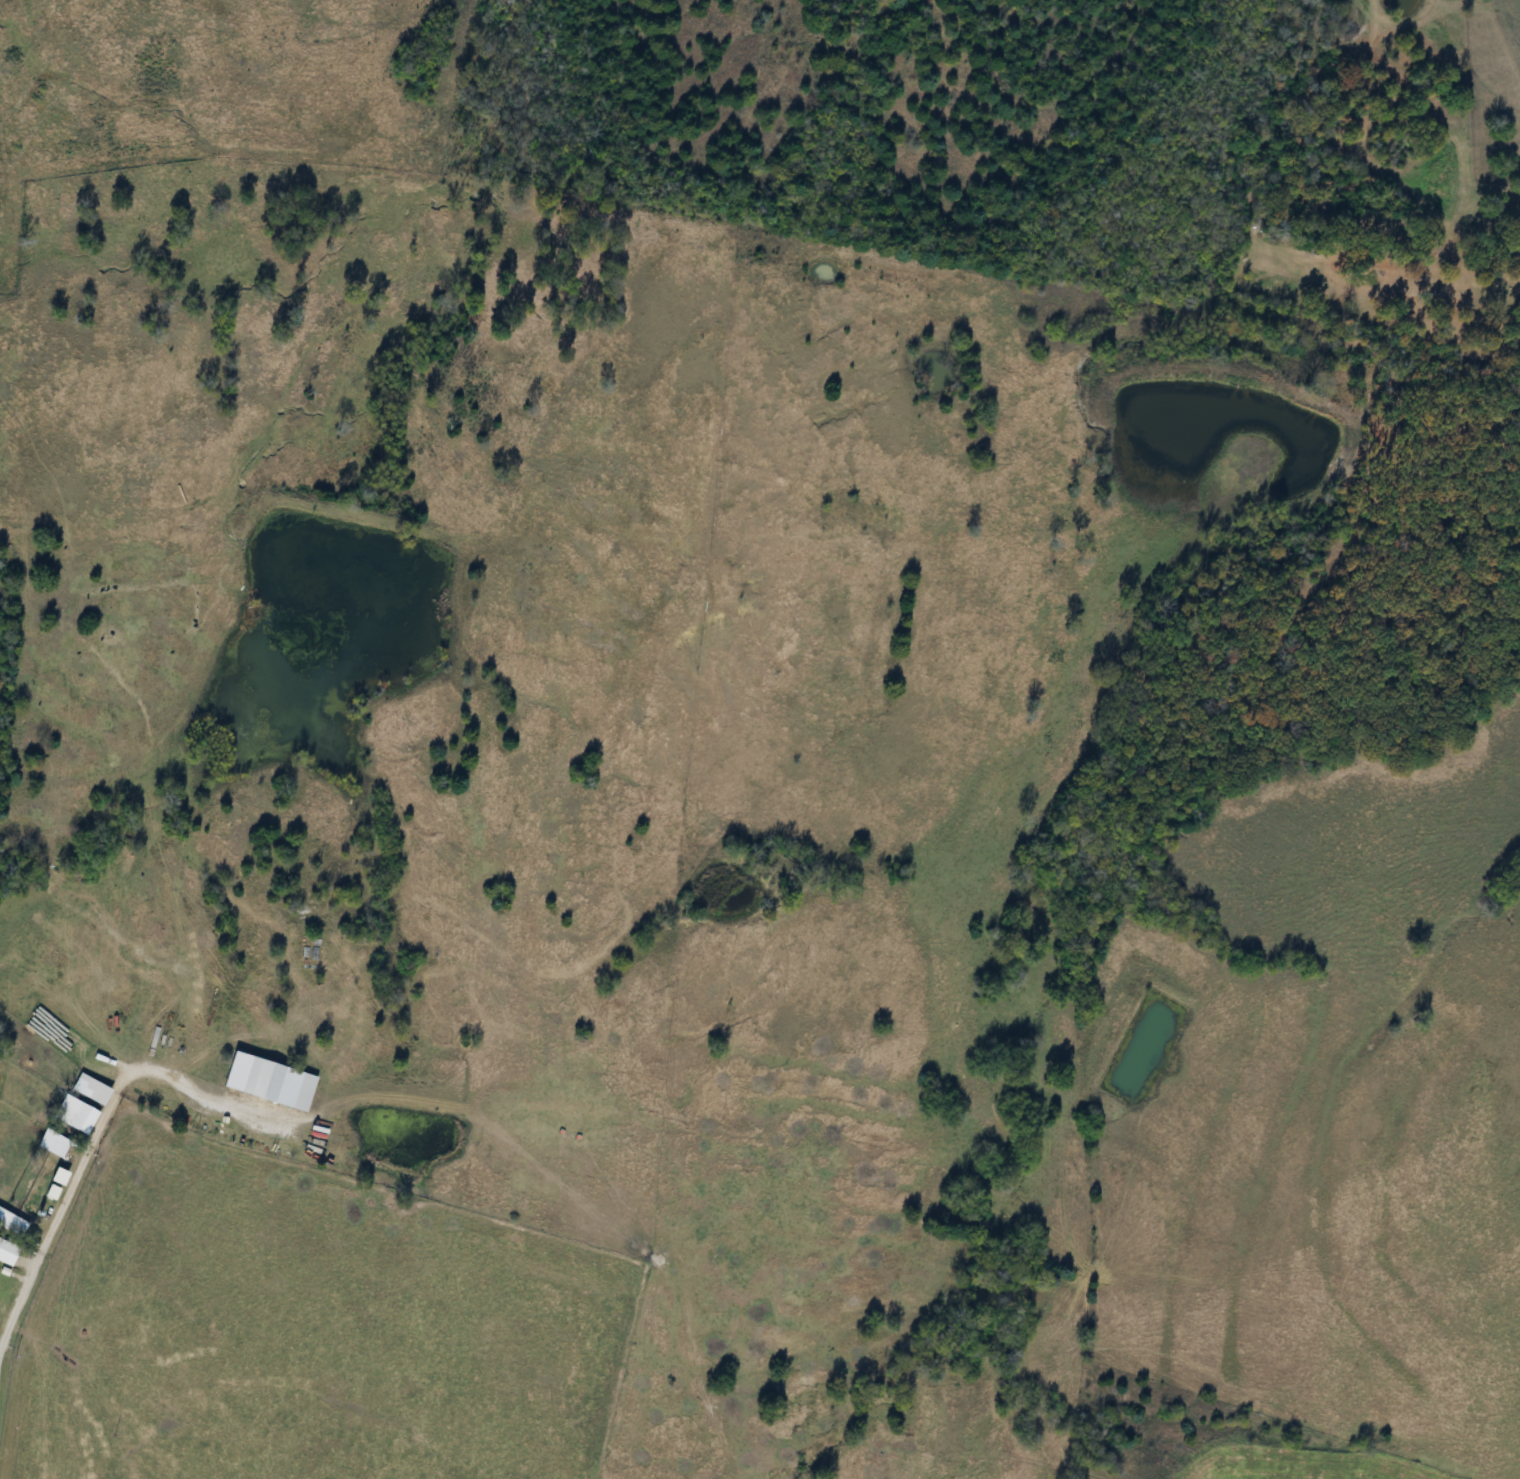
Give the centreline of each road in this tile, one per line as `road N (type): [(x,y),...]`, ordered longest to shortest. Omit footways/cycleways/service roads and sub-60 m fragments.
road 1 (residential): [(126,1068),(0,1347)]

